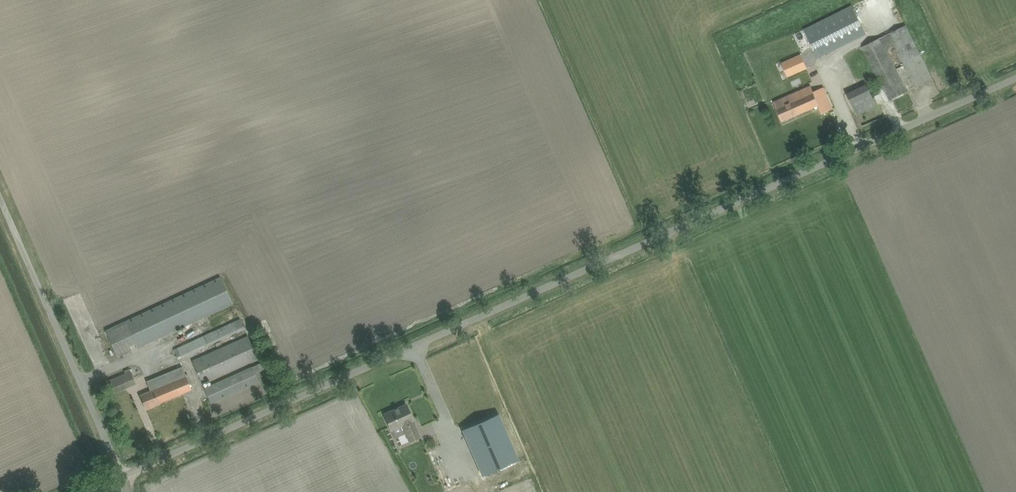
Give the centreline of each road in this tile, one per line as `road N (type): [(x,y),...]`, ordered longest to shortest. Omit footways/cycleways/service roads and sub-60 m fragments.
road 1 (unclassified): [(120,477),(1015,78)]
road 2 (unclassified): [(120,477),(0,203)]

